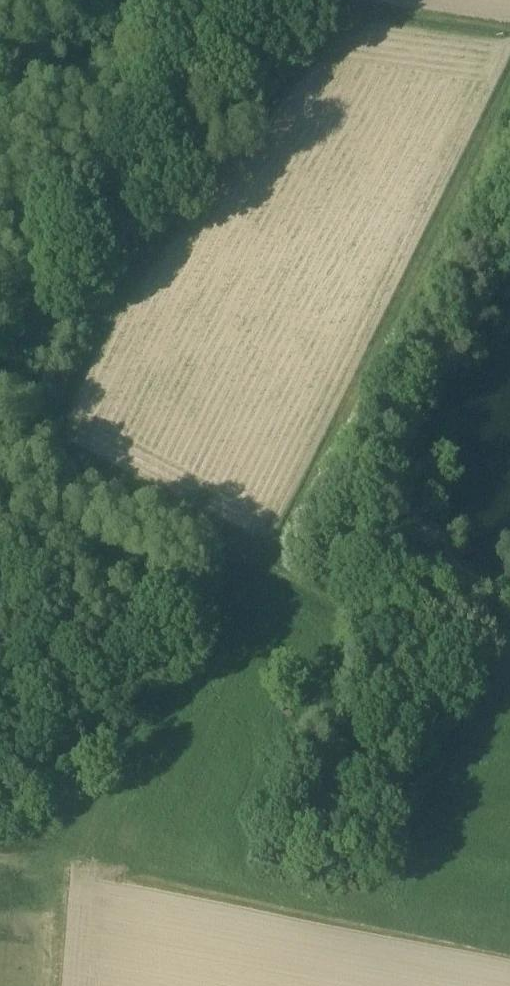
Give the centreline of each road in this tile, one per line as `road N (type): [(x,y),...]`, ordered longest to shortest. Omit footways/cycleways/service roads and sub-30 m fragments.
road 1 (track): [(509,64),(269,563),(377,606),(509,637)]
road 2 (track): [(0,84),(91,73),(238,0)]
road 3 (track): [(345,0),(509,30)]
road 4 (track): [(0,855),(41,883),(41,985)]

